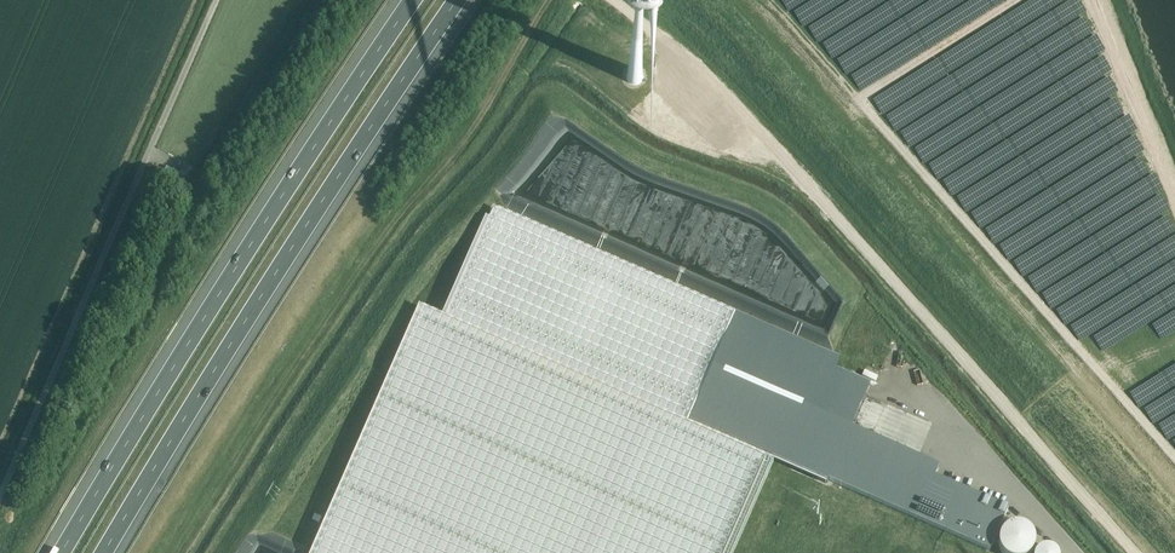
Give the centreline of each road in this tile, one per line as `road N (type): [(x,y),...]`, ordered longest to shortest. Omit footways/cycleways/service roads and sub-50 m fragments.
road 1 (track): [(195,552),(549,0)]
road 2 (motorway): [(105,552),(459,0)]
road 3 (motorway): [(413,0),(63,552)]
road 4 (unclassified): [(0,497),(216,0)]

